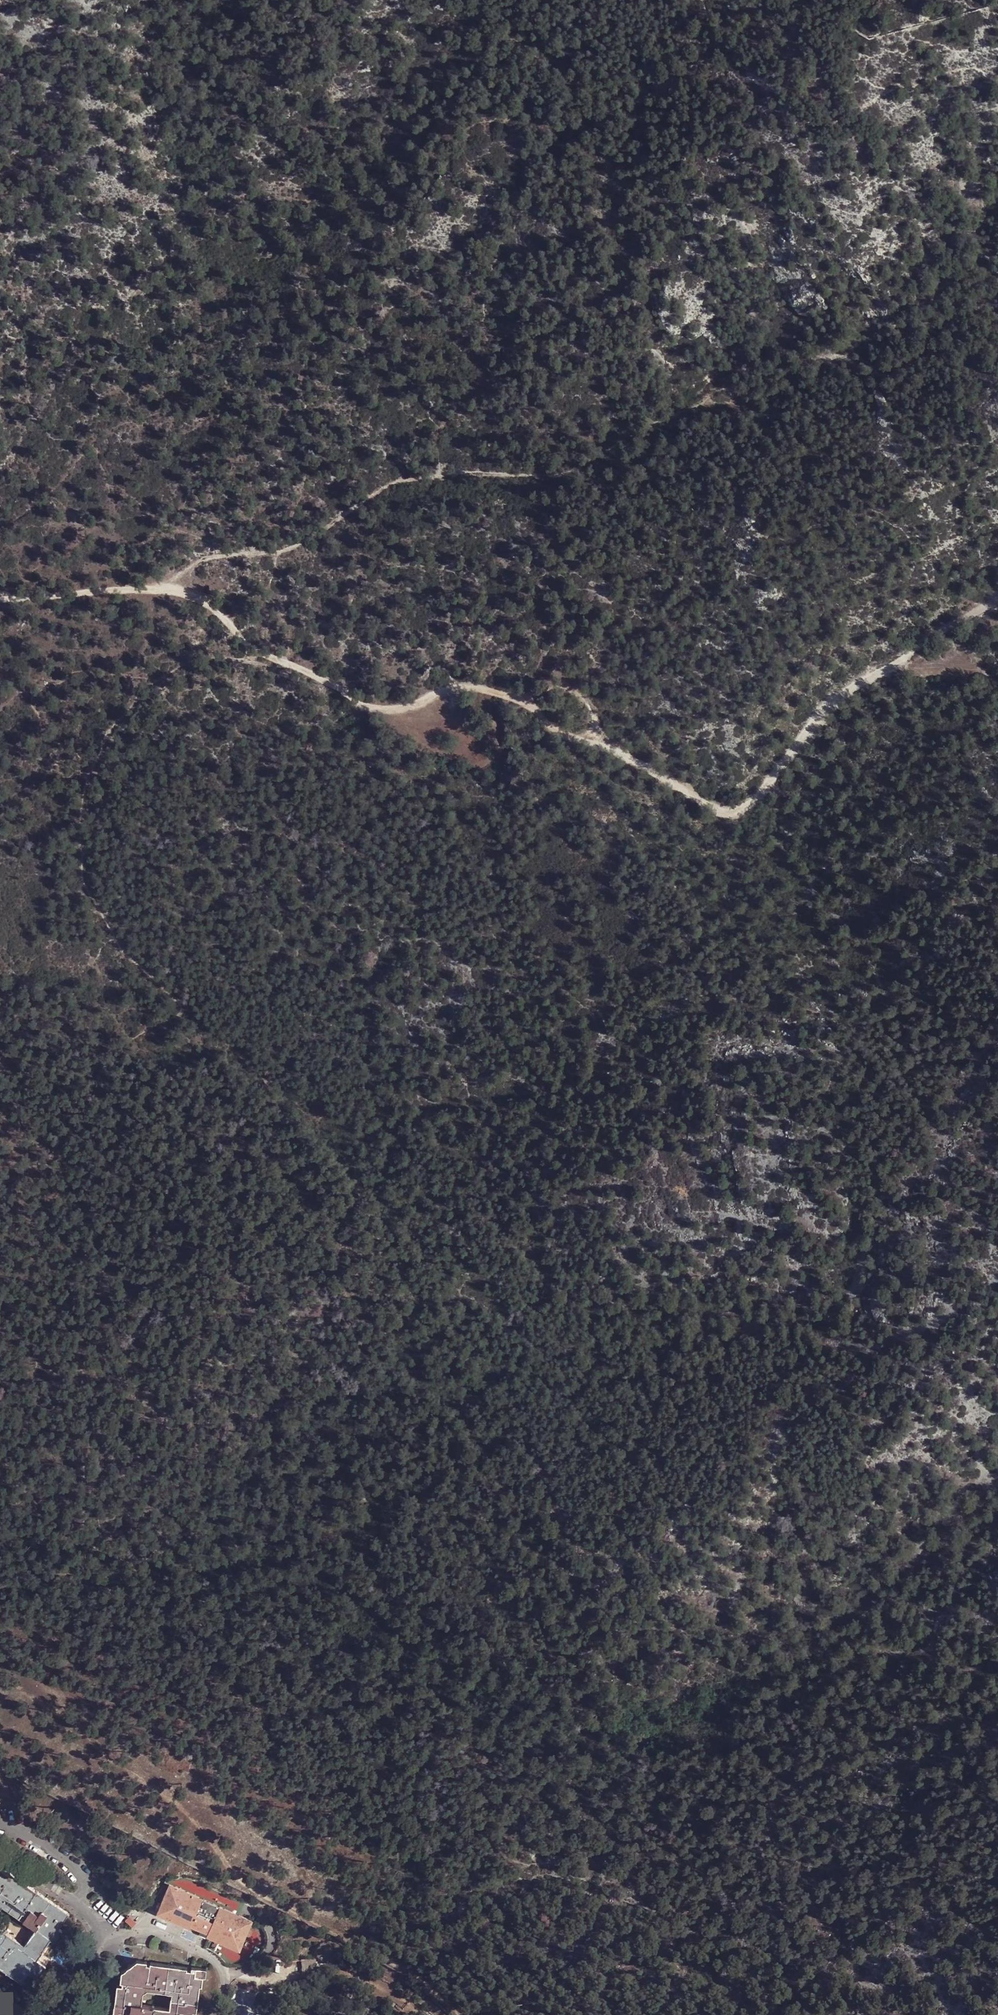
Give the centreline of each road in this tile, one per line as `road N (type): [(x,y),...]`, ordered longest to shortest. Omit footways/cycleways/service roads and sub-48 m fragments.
road 1 (track): [(0,603),(146,589),(197,599),(252,649),(375,711),(474,686),(523,706),(566,738),(599,743),(719,811),(749,809),(837,692),(997,602)]

